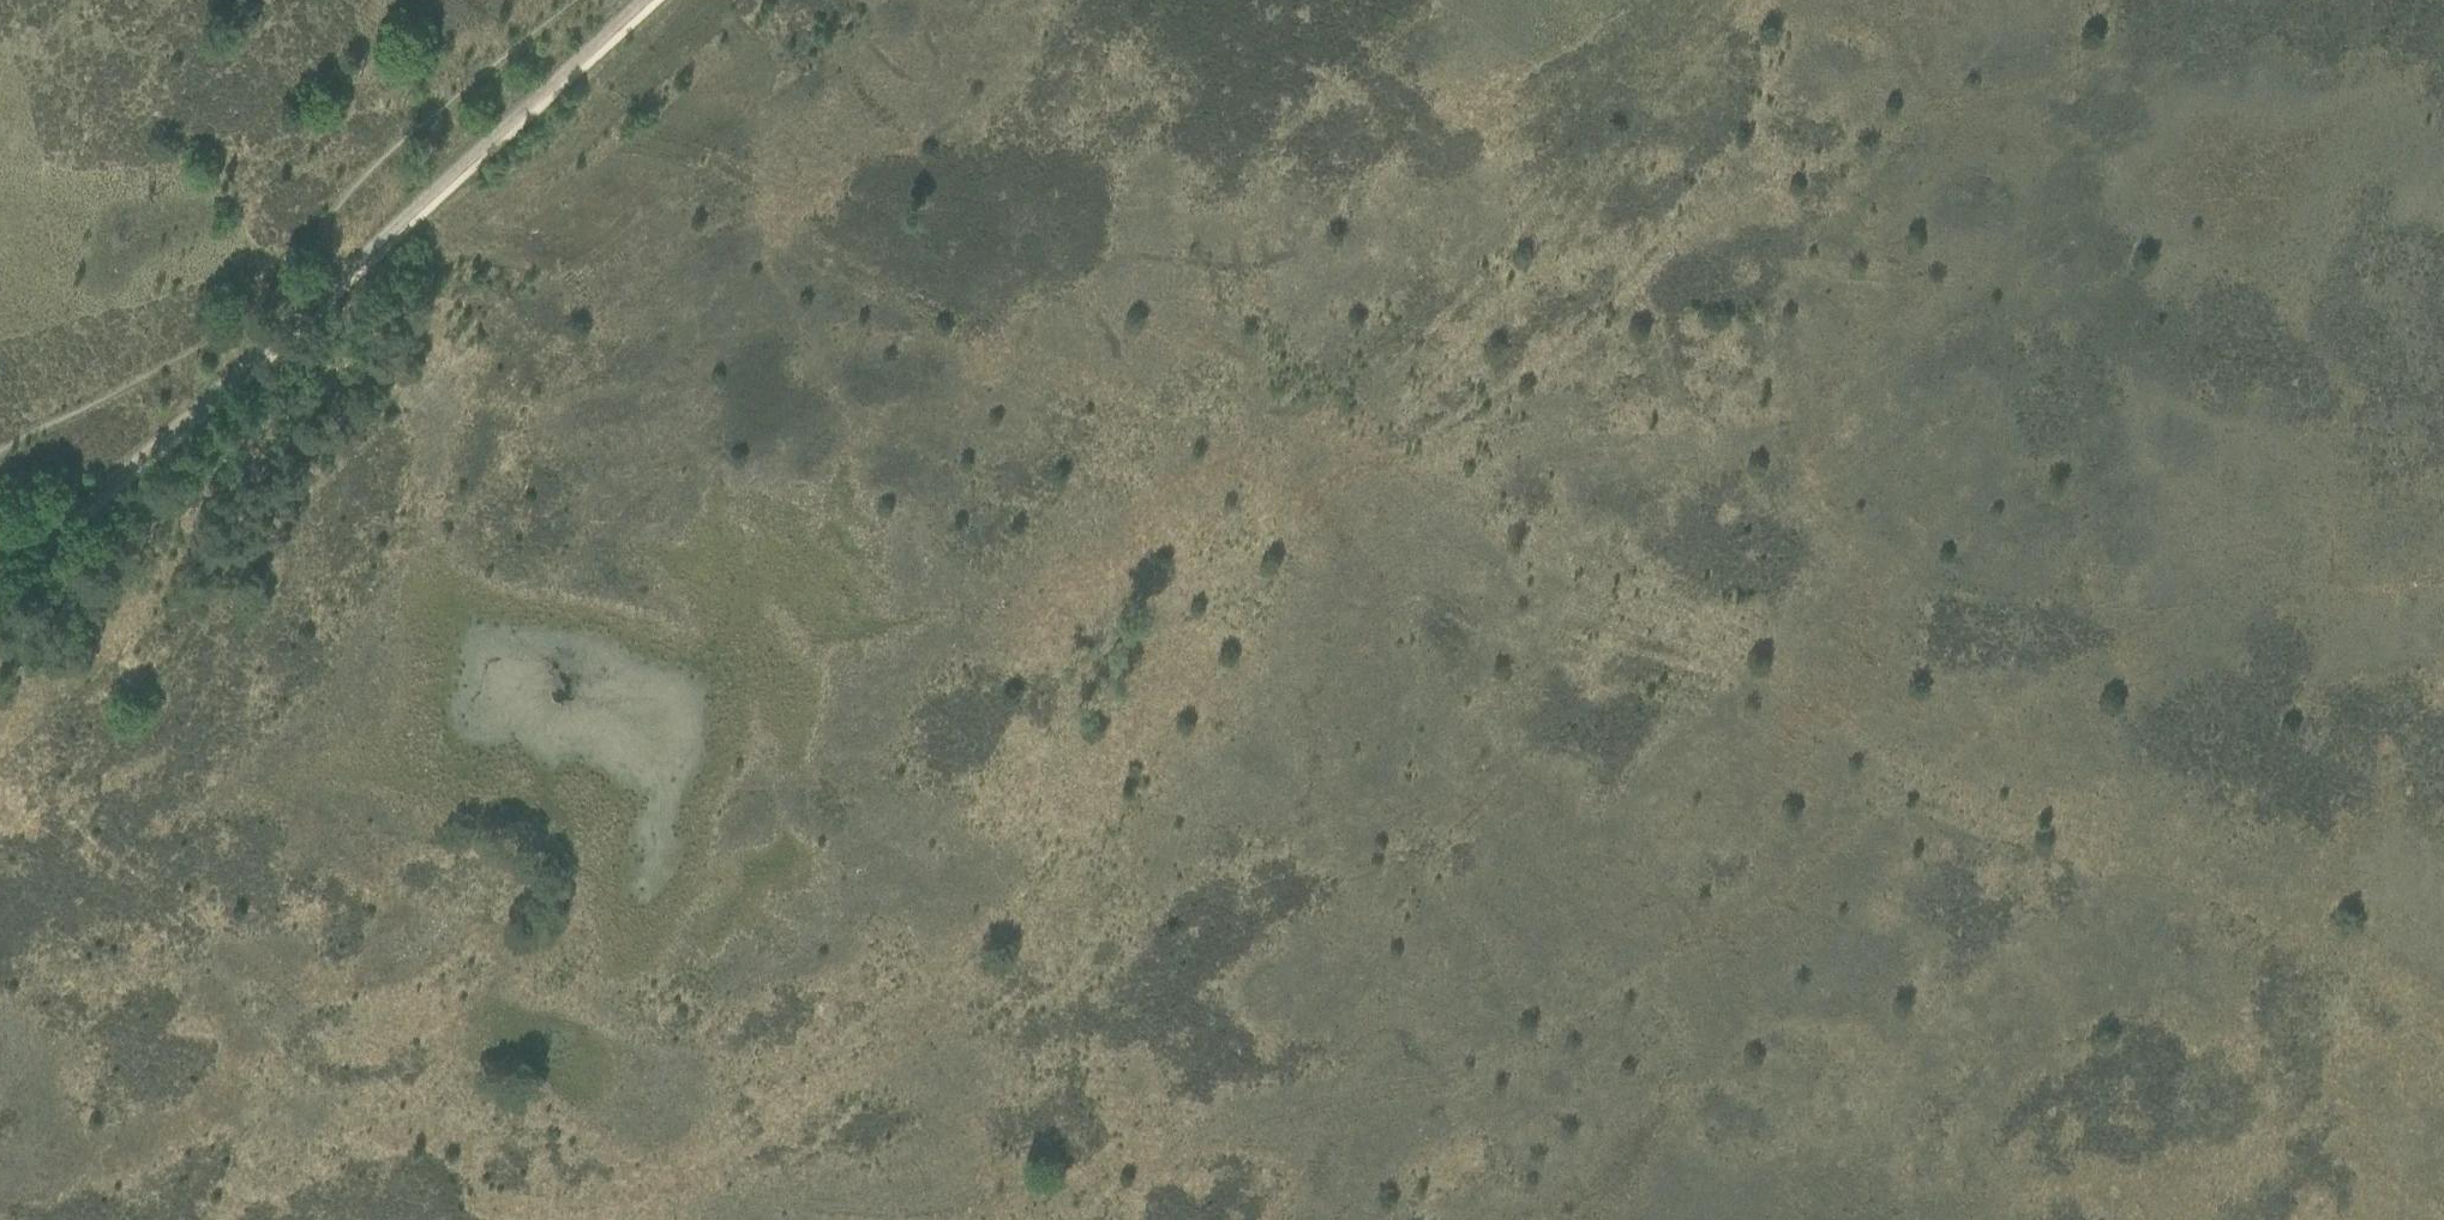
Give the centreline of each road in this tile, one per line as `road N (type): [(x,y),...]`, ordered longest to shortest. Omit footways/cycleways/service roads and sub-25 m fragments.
road 1 (track): [(0,576),(646,0)]

